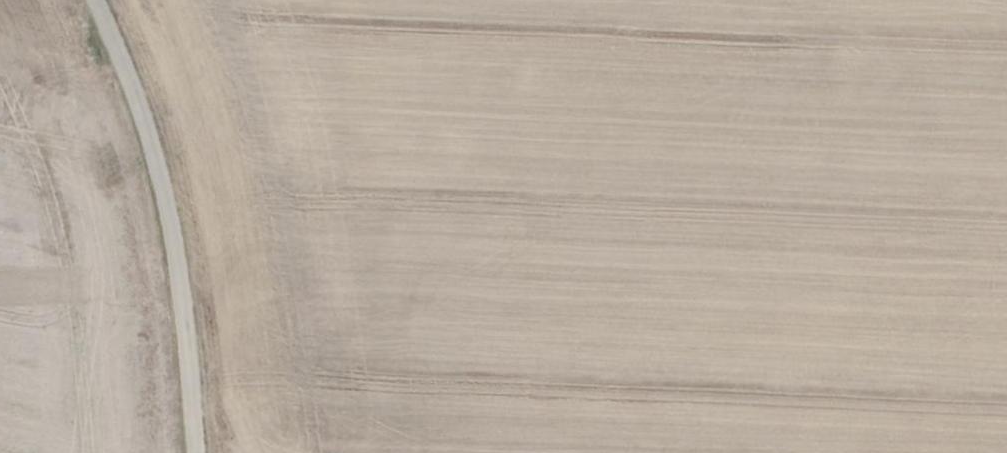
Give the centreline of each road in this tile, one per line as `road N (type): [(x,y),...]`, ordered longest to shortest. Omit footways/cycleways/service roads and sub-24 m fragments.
road 1 (unclassified): [(215,452),(210,344),(190,241),(122,60),(88,0)]

